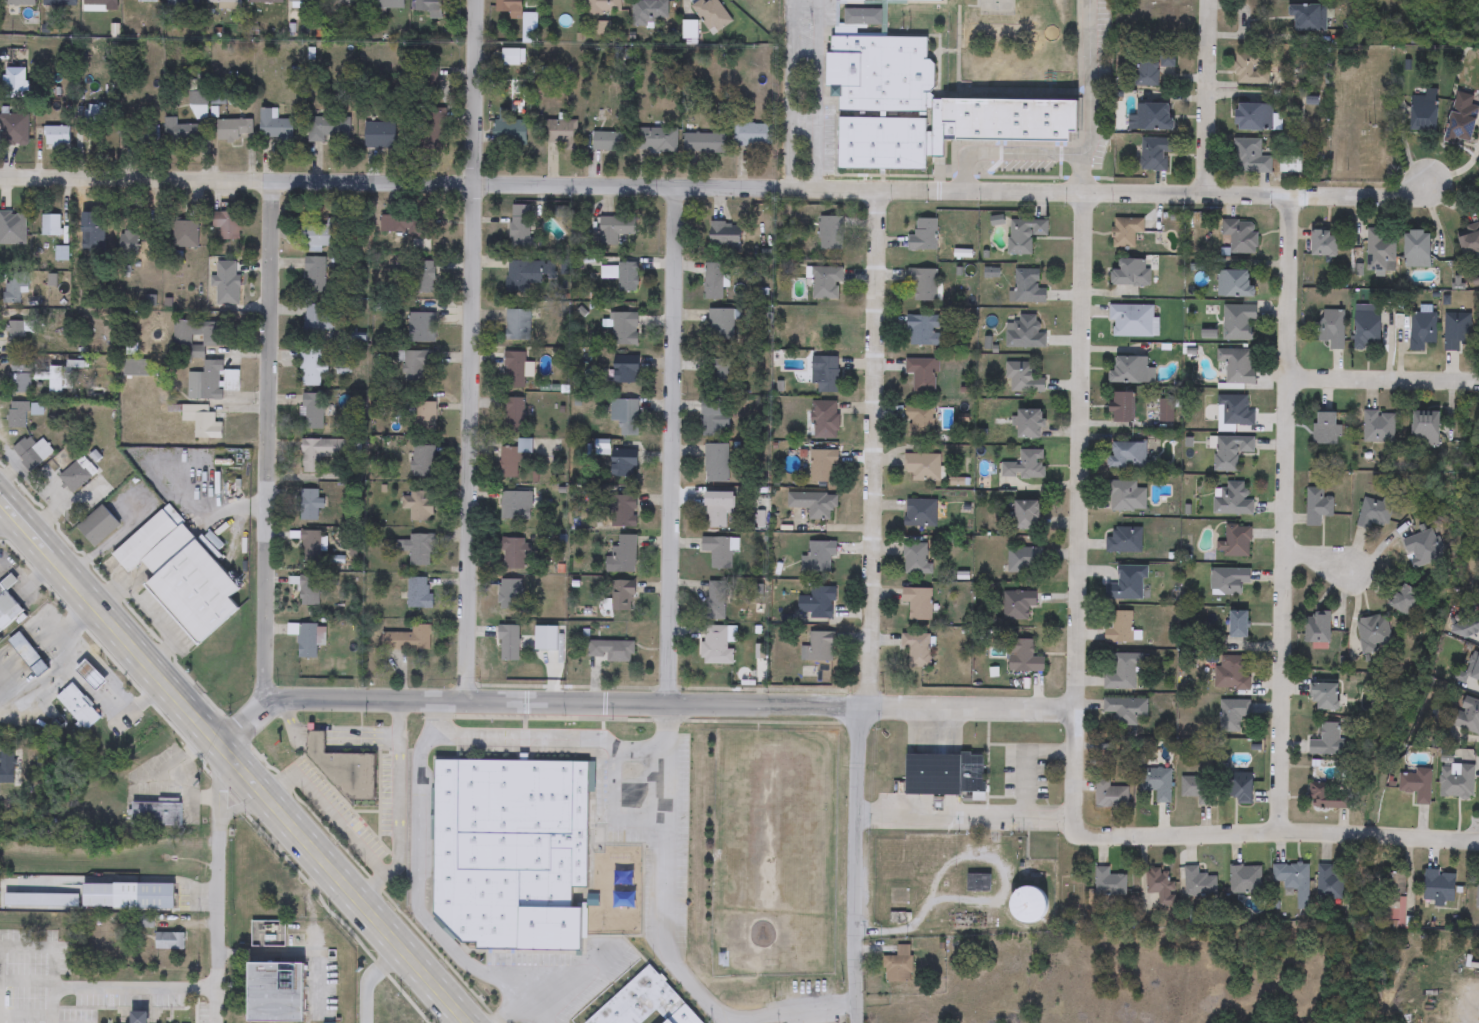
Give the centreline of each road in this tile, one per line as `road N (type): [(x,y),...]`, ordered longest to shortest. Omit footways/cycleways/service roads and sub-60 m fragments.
road 1 (residential): [(0,176),(875,189)]
road 2 (residential): [(225,749),(263,711),(307,695),(1076,708)]
road 3 (residential): [(857,1022),(875,189)]
road 4 (primary): [(467,1022),(0,499)]
road 5 (residential): [(465,699),(474,0)]
road 6 (residential): [(1278,838),(1290,197)]
road 7 (residential): [(1077,830),(1081,193)]
road 8 (residential): [(875,189),(1412,197),(1431,182)]
road 9 (residential): [(263,711),(272,179)]
road 10 (residential): [(670,704),(675,185)]
road 11 (residential): [(1077,830),(1122,840),(1478,844)]
road 12 (residential): [(215,1022),(225,749)]
road 13 (residential): [(1210,0),(1206,195)]
road 14 (residential): [(1478,381),(1289,379)]

